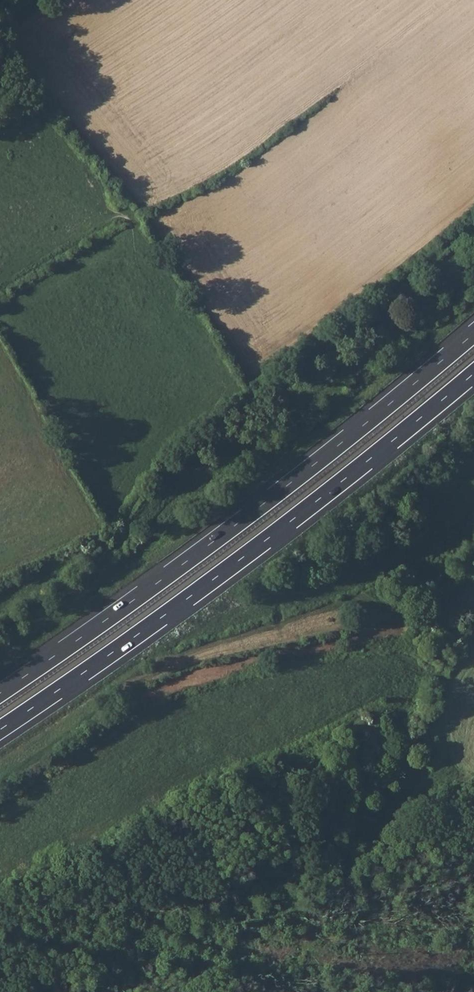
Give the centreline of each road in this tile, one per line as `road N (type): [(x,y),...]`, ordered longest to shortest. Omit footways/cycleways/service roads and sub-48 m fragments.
road 1 (motorway): [(473,333),(268,500),(0,693)]
road 2 (motorway): [(0,730),(288,524),(473,373)]

